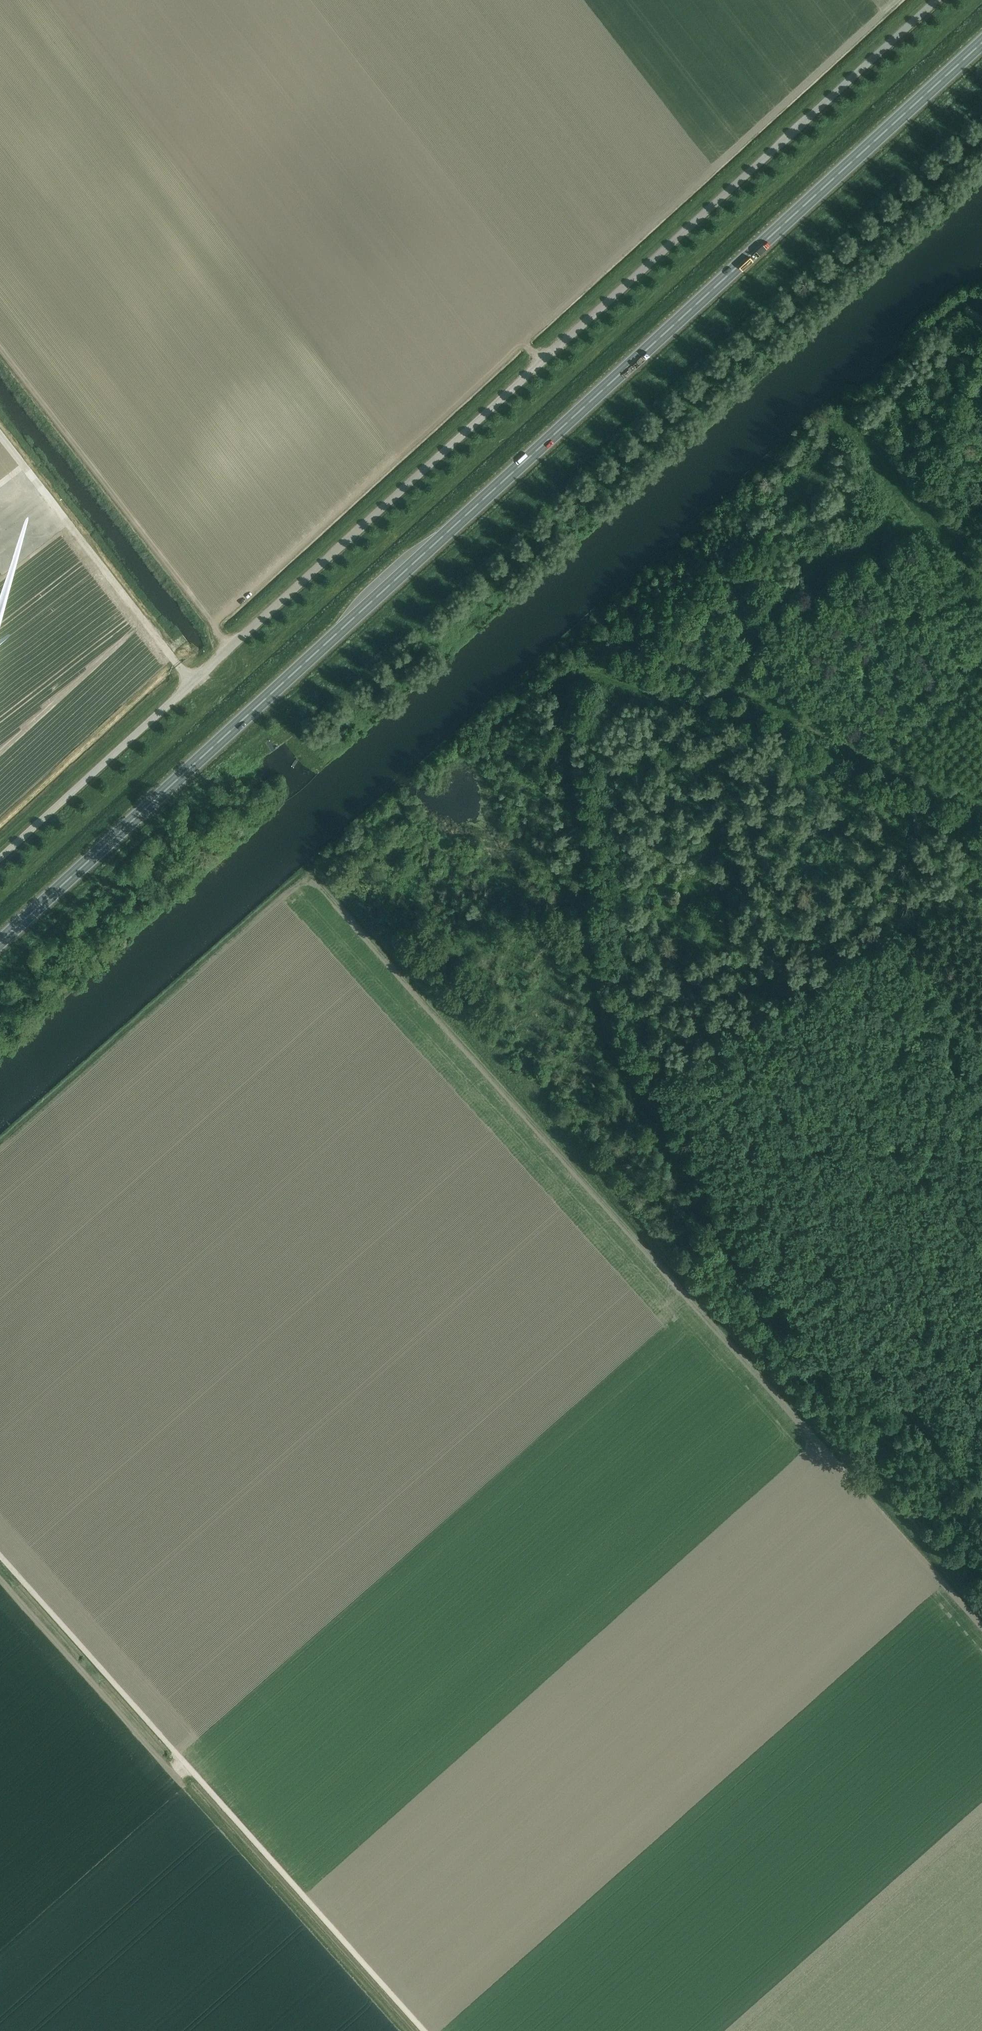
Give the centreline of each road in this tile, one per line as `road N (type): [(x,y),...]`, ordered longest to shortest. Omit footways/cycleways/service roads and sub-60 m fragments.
road 1 (trunk): [(0,941),(981,43)]
road 2 (unclassified): [(0,857),(943,0)]
road 3 (track): [(192,680),(0,435)]

